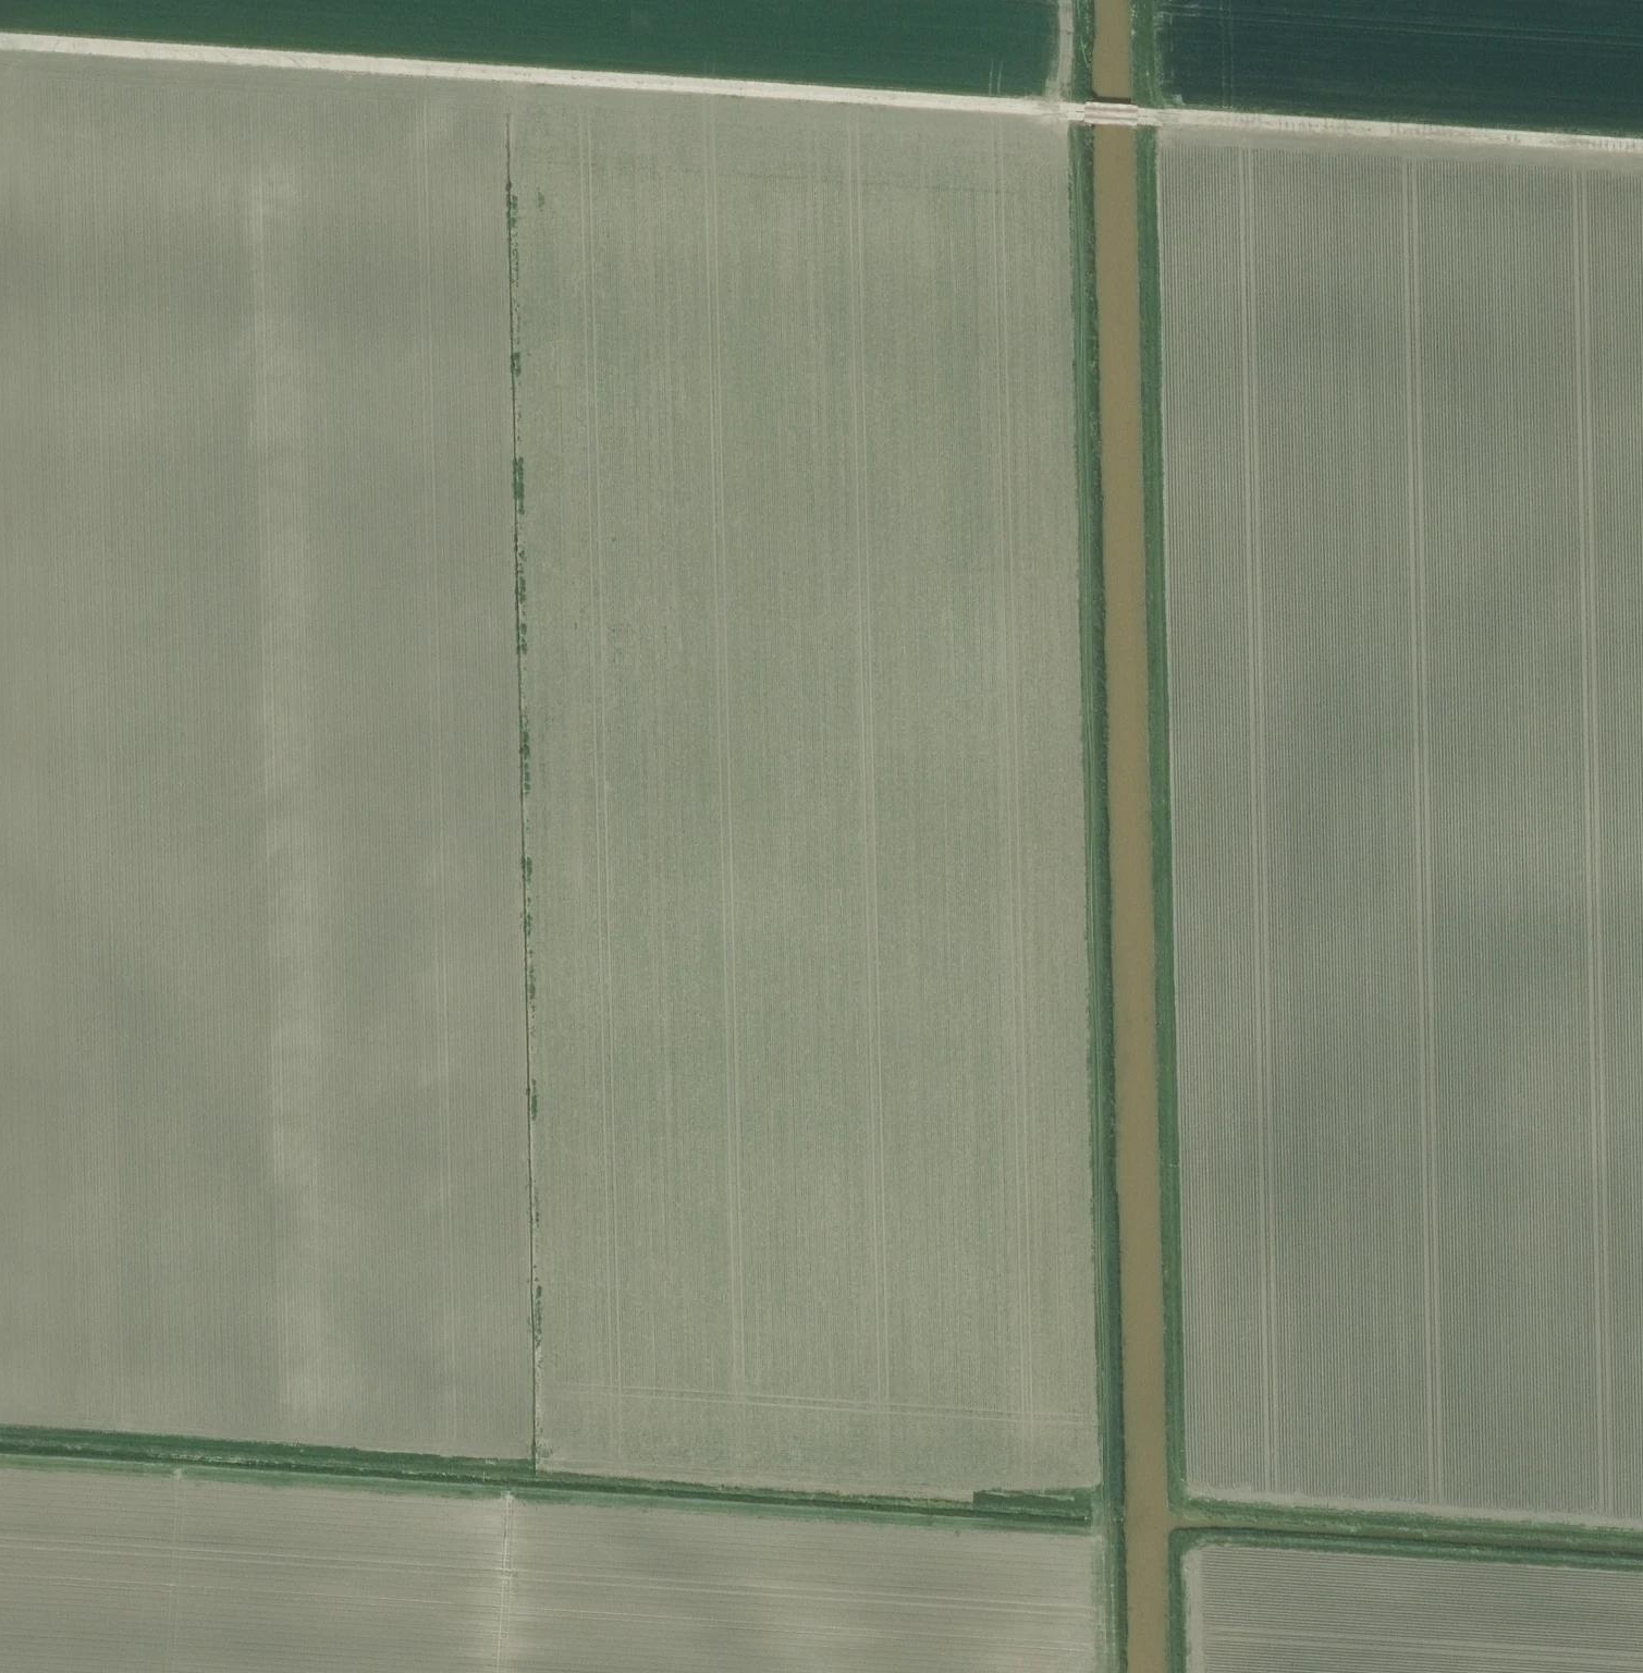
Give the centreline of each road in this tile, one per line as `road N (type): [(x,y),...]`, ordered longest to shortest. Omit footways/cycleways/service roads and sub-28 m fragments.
road 1 (track): [(1084,113),(0,42)]
road 2 (track): [(1642,148),(1138,115)]

